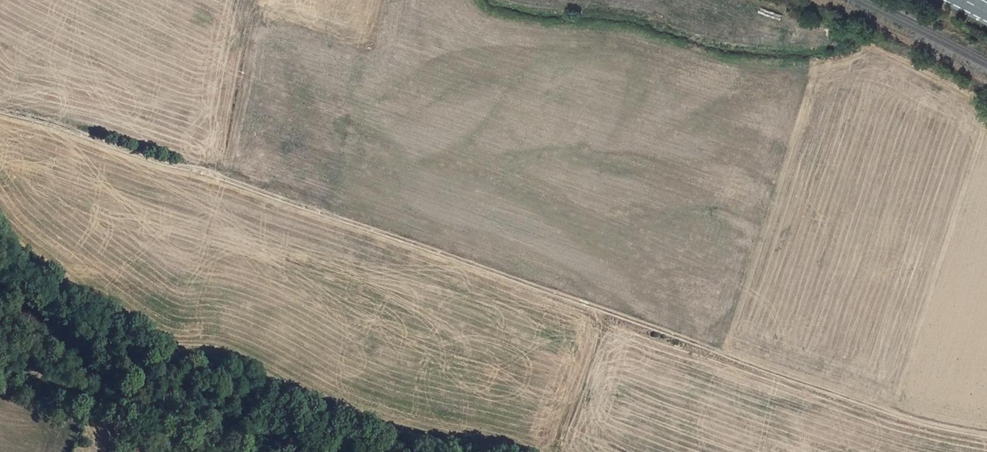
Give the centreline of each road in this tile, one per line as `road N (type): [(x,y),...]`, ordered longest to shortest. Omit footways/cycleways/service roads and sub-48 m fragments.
road 1 (track): [(986,433),(889,412),(193,168),(0,112)]

